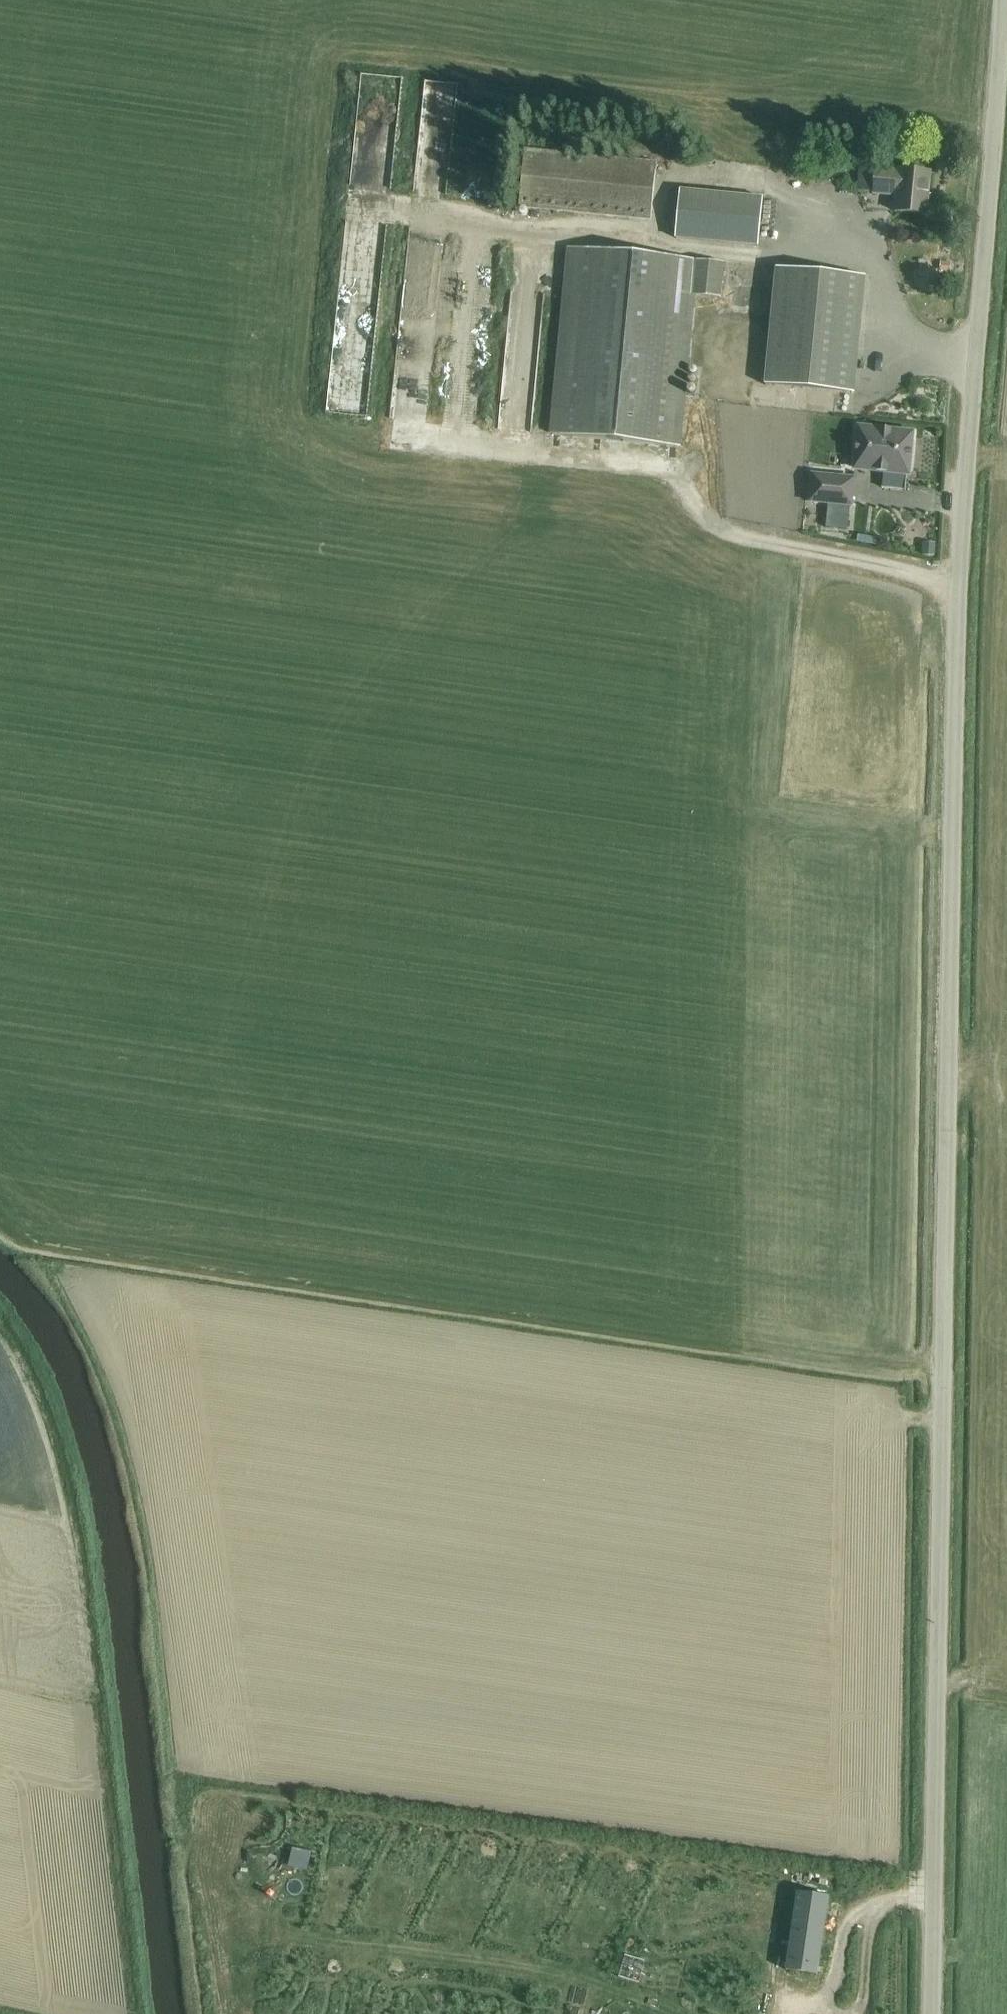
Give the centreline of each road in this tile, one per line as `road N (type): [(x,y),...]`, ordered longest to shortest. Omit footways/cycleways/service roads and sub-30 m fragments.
road 1 (unclassified): [(932,2013),(941,1116),(1003,0)]

